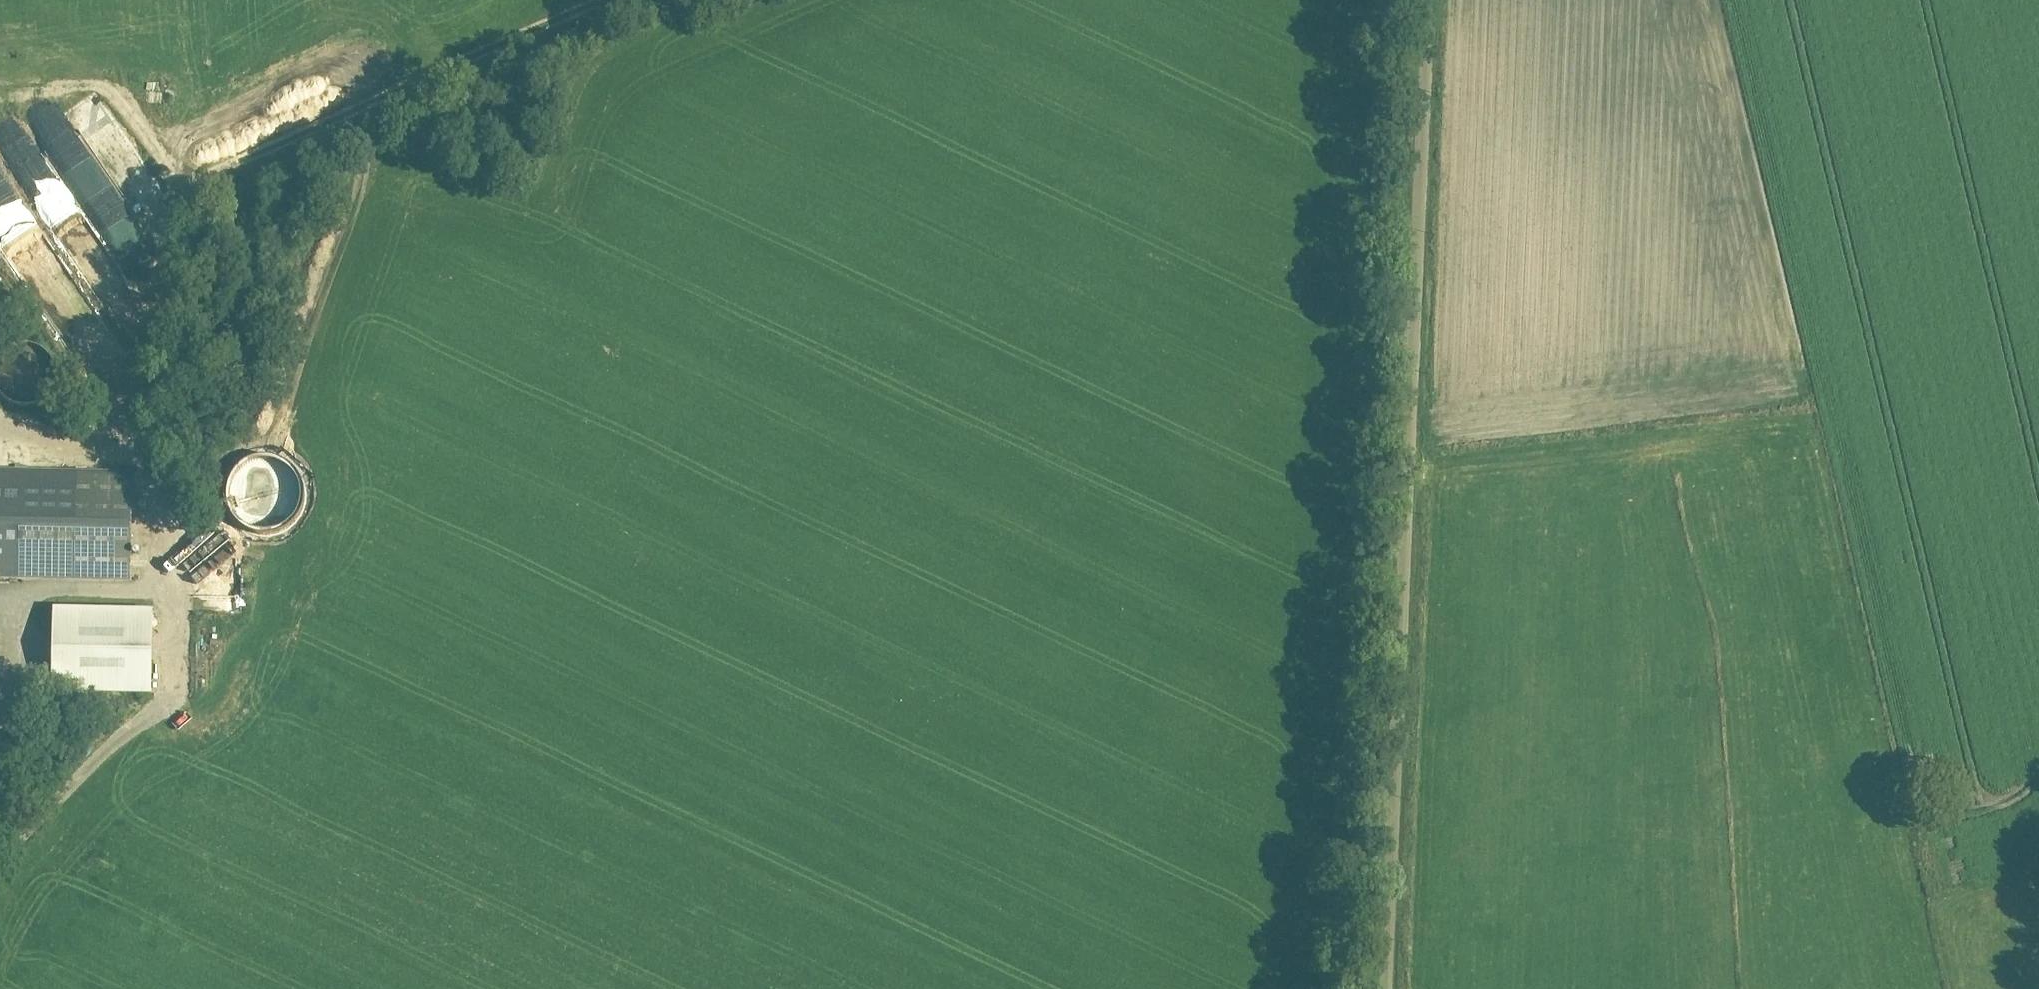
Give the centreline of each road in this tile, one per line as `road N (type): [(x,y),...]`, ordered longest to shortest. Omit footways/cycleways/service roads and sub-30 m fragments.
road 1 (residential): [(1386,988),(1430,0)]
road 2 (track): [(0,872),(121,742),(159,714),(178,661),(179,601),(18,596)]

